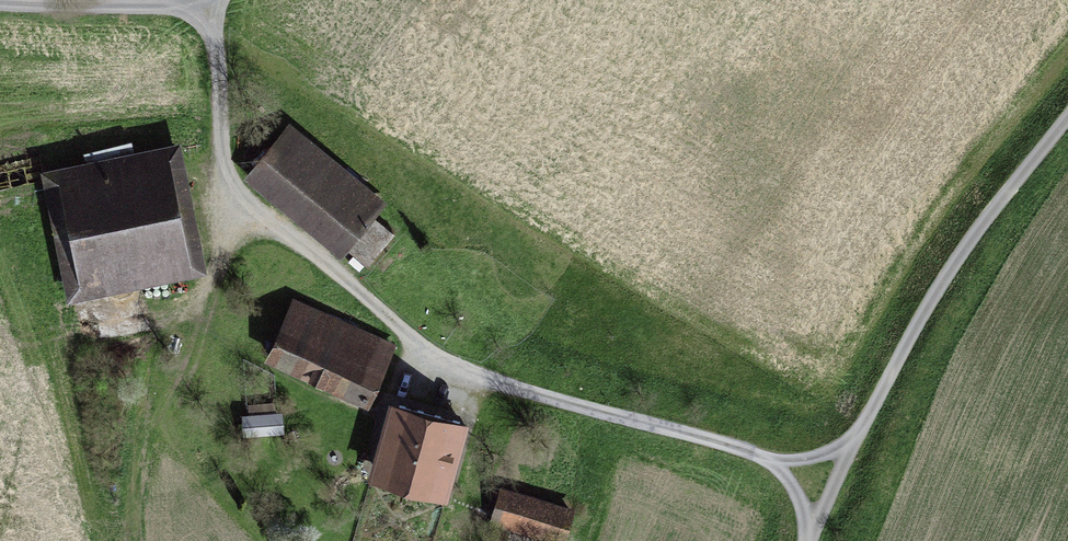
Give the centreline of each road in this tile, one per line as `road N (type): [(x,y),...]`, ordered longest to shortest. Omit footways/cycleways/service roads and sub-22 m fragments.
road 1 (unclassified): [(825,479),(725,443),(520,391),(418,342),(234,187),(224,168),(210,7)]
road 2 (unclassified): [(825,479),(1000,200),(1067,111)]

